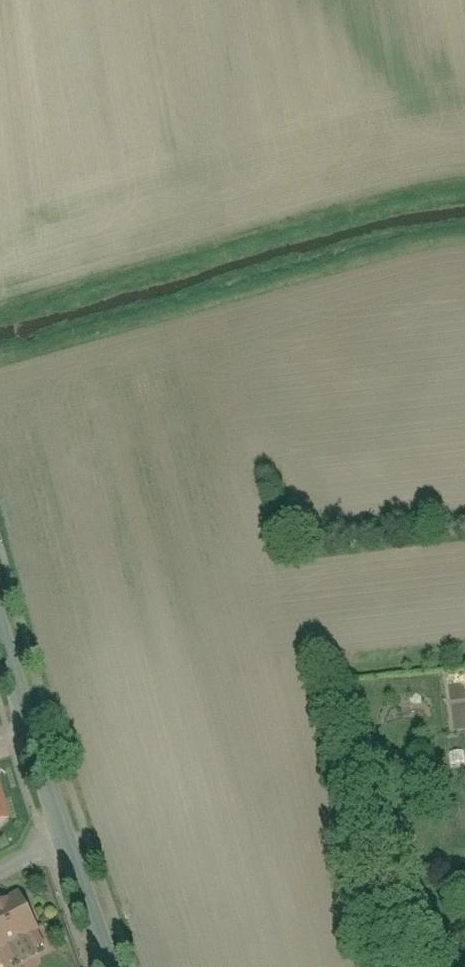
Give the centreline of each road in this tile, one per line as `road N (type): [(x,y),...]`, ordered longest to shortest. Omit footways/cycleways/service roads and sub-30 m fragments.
road 1 (residential): [(65,838),(0,626)]
road 2 (residential): [(110,966),(65,838)]

